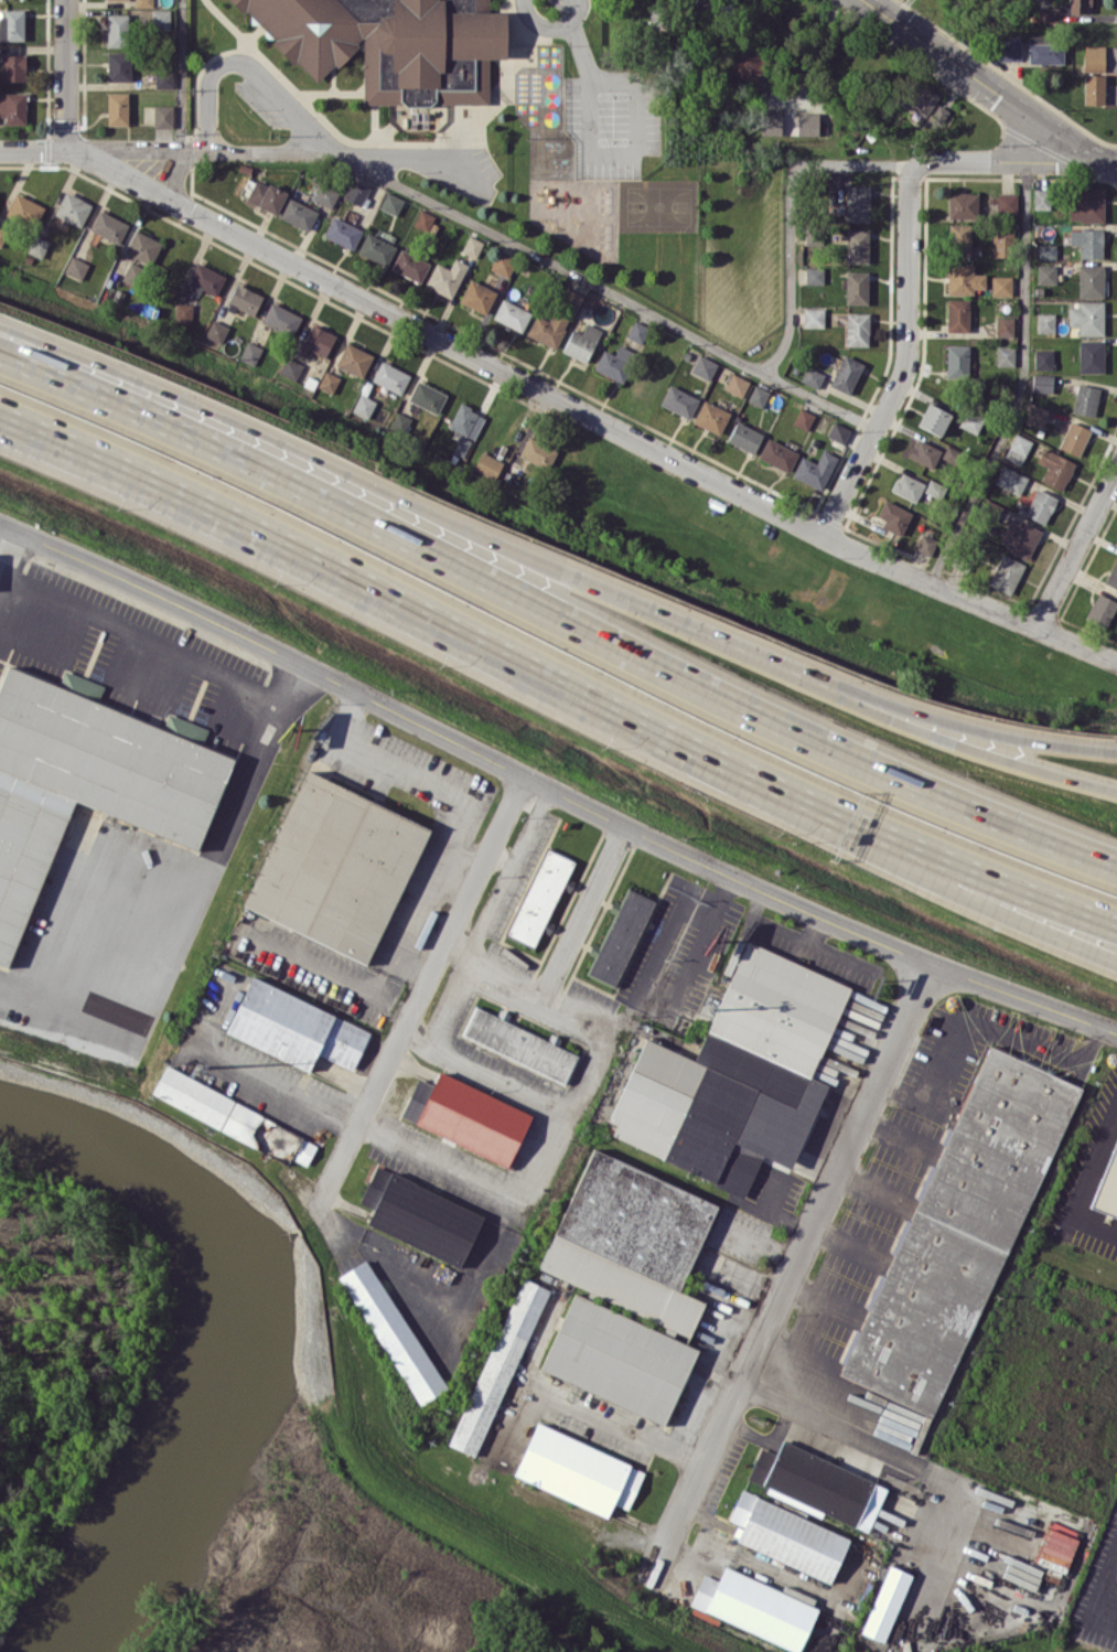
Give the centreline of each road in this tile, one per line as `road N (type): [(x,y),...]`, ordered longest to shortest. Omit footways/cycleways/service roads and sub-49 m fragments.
road 1 (motorway): [(1116,865),(728,700),(325,497),(0,353)]
road 2 (motorway): [(1116,752),(922,712),(707,634),(190,401),(0,325)]
road 3 (residential): [(69,148),(848,548),(1116,662)]
road 4 (motorway): [(0,419),(204,505),(706,752)]
road 5 (residential): [(932,964),(648,1585)]
road 6 (tertiary): [(525,776),(932,964),(1116,1031)]
road 7 (tertiary): [(0,524),(185,605),(525,776)]
road 8 (residential): [(525,776),(315,1205)]
road 9 (residential): [(0,148),(466,155)]
road 10 (motorway): [(706,752),(810,825),(1116,963)]
road 11 (motorway): [(706,752),(1116,925)]
road 12 (motorway): [(1116,791),(947,740),(707,634)]
road 13 (residential): [(917,165),(910,182),(907,358),(821,535)]
road 14 (tertiary): [(863,0),(1097,162)]
road 15 (residential): [(747,1367),(920,1447)]
road 16 (residential): [(917,165),(1097,162)]
road 17 (residential): [(1116,466),(1037,627)]
road 18 (residential): [(66,0),(69,148)]

